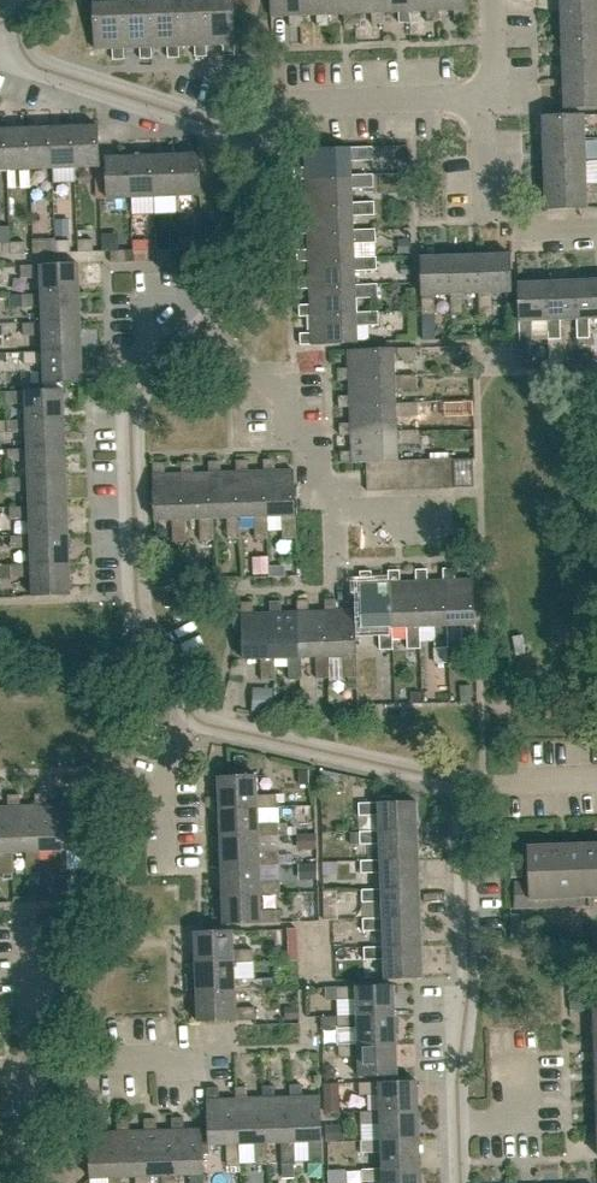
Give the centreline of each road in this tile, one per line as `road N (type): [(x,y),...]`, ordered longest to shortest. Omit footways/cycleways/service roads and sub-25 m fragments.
road 1 (residential): [(459,1123),(469,974),(461,783),(188,717)]
road 2 (residential): [(188,717),(139,603),(131,399),(204,324)]
road 3 (residential): [(261,138),(32,63),(14,33)]
road 4 (residential): [(338,510),(328,501),(320,452),(287,427),(287,400),(204,324)]
road 5 (residential): [(261,138),(280,105),(483,100)]
road 6 (residential): [(596,228),(534,230),(487,202),(483,100)]
road 7 (residential): [(204,324),(236,285),(261,138)]
road 8 (residential): [(32,1064),(196,1058)]
road 9 (residential): [(163,865),(159,785),(188,717)]
road 10 (residential): [(32,1064),(28,939)]
road 11 (residential): [(21,1182),(34,1148),(32,1064)]

